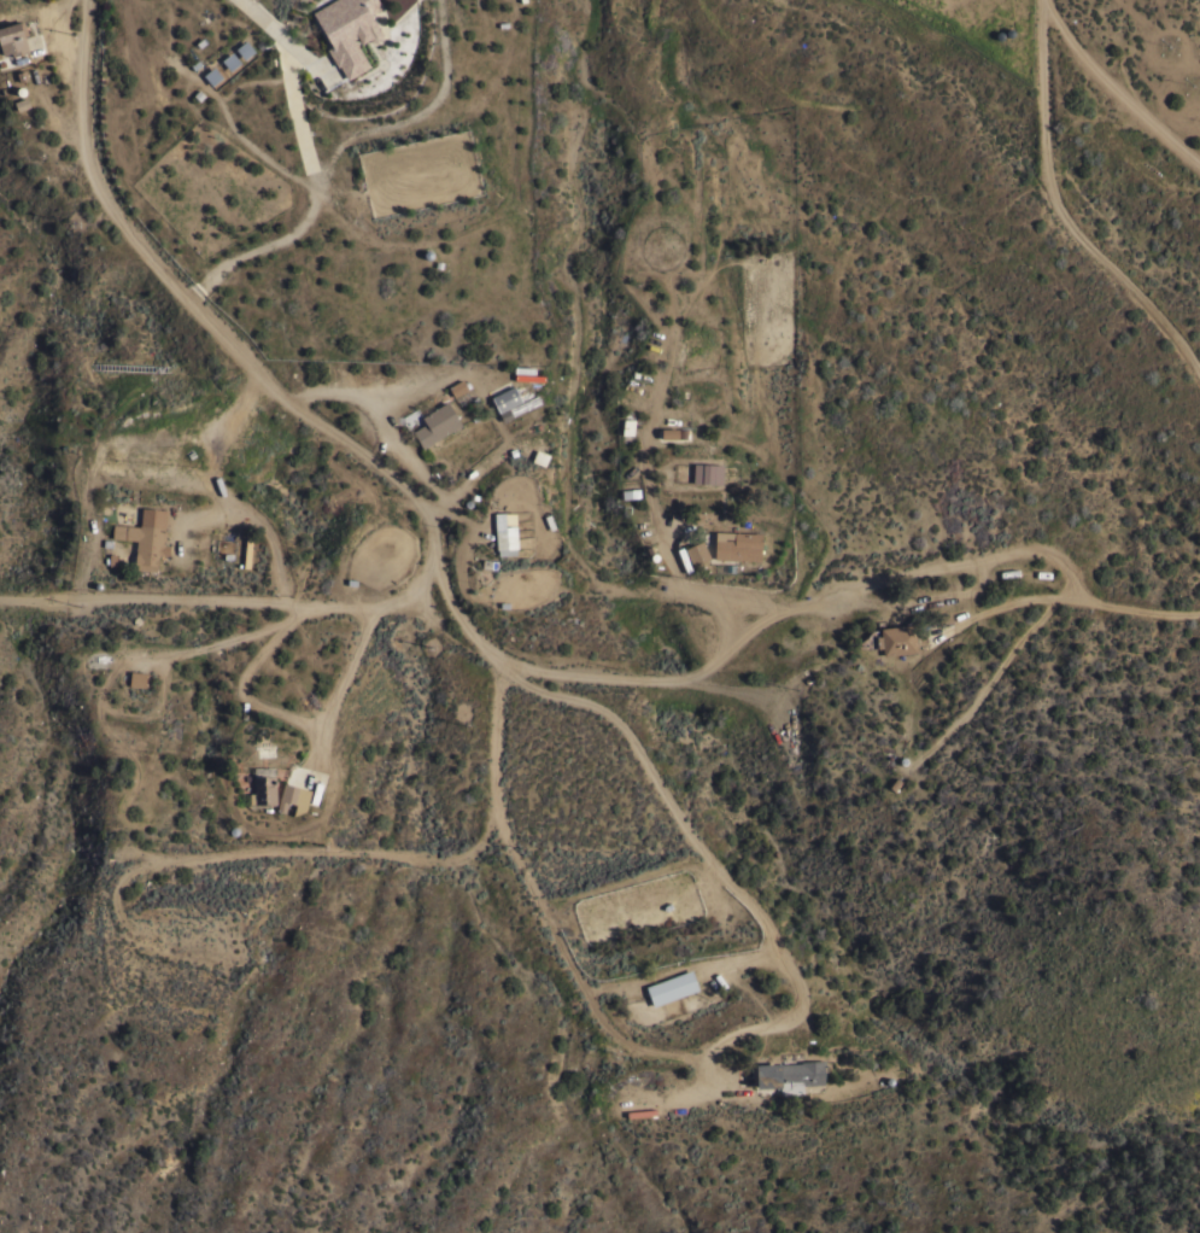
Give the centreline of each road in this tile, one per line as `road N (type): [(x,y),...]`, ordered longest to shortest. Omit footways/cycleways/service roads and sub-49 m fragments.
road 1 (residential): [(1199,615),(1095,606),(1073,565),(1047,548),(825,598),(768,620),(699,676),(665,682),(511,665),(466,626),(435,566),(410,596),(370,607),(0,599)]
road 2 (residential): [(511,665),(517,682),(591,706),(624,729),(708,858),(757,907),(800,993),(798,1017),(733,1034),(690,1058),(636,1047),(608,1028),(514,853),(494,800),(496,719),(511,665)]
road 3 (track): [(588,0),(580,54),(590,97),(572,156),(580,220),(564,264),(579,304),(569,544),(607,592),(704,598),(724,615),(734,648)]
road 4 (residential): [(89,0),(88,134),(112,198),(259,374),(425,506),(437,534),(435,566)]
road 5 (residential): [(1042,0),(1042,110),(1054,201),(1170,328),(1199,375)]
road 6 (residential): [(1042,8),(1095,71),(1199,166)]

